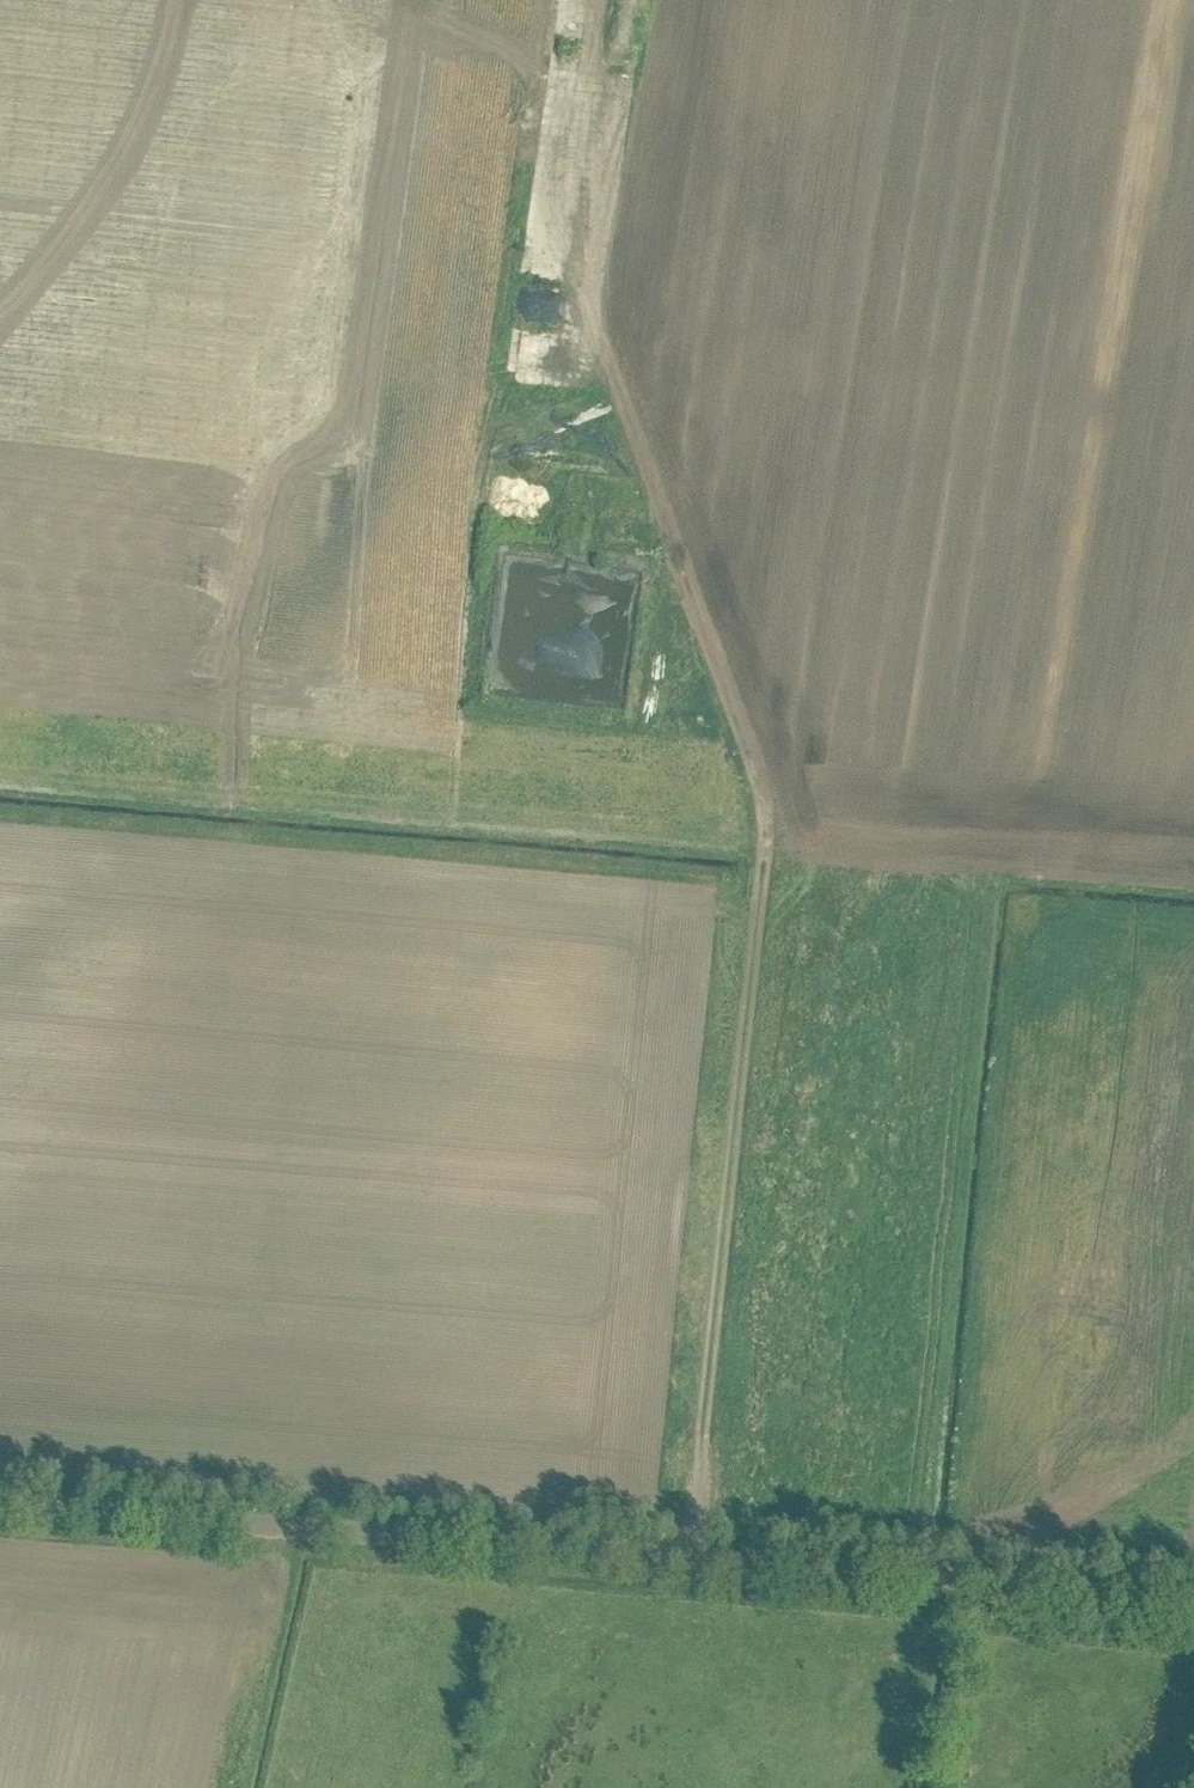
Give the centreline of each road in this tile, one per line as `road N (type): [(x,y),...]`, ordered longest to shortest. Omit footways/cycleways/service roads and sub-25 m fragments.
road 1 (unclassified): [(1193,1594),(0,1502)]

